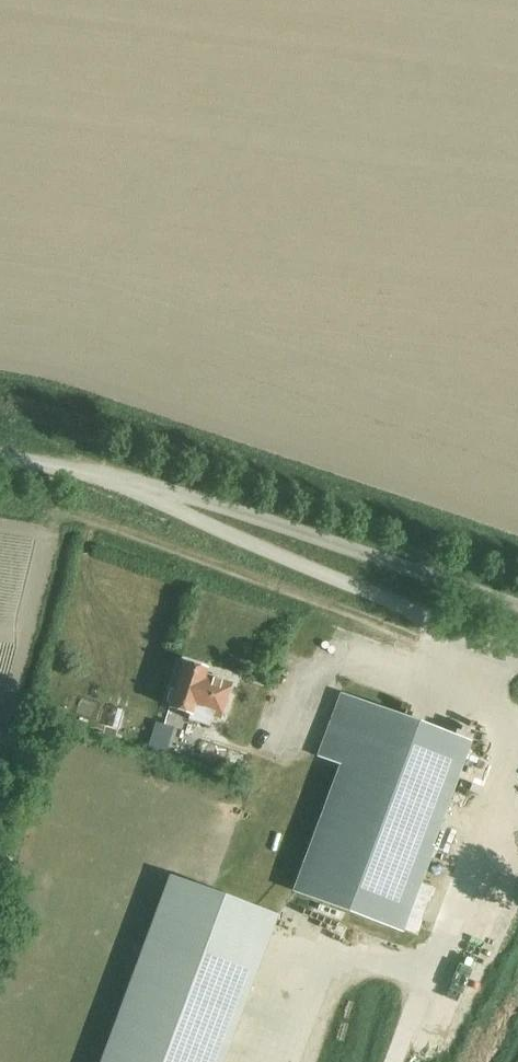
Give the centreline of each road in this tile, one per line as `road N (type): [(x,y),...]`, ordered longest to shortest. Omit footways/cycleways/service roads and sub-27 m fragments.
road 1 (unclassified): [(517,651),(156,501),(136,478)]
road 2 (unclassified): [(136,478),(517,608)]
road 3 (unclassified): [(0,458),(136,478)]

